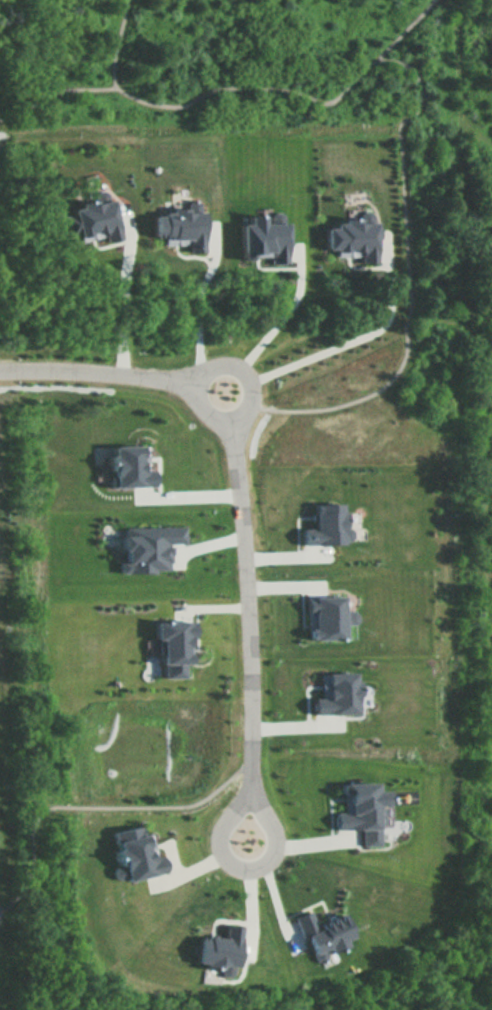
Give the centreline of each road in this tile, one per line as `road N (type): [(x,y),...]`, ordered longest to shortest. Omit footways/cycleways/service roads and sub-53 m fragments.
road 1 (residential): [(235,418),(257,686),(252,792),(222,841),(243,870),(269,865),(280,844),(278,827),(252,792)]
road 2 (residential): [(0,372),(54,370),(204,387)]
road 3 (residential): [(213,414),(230,419),(247,411),(253,393),(245,375),(226,369),(209,378),(204,397),(213,414)]

